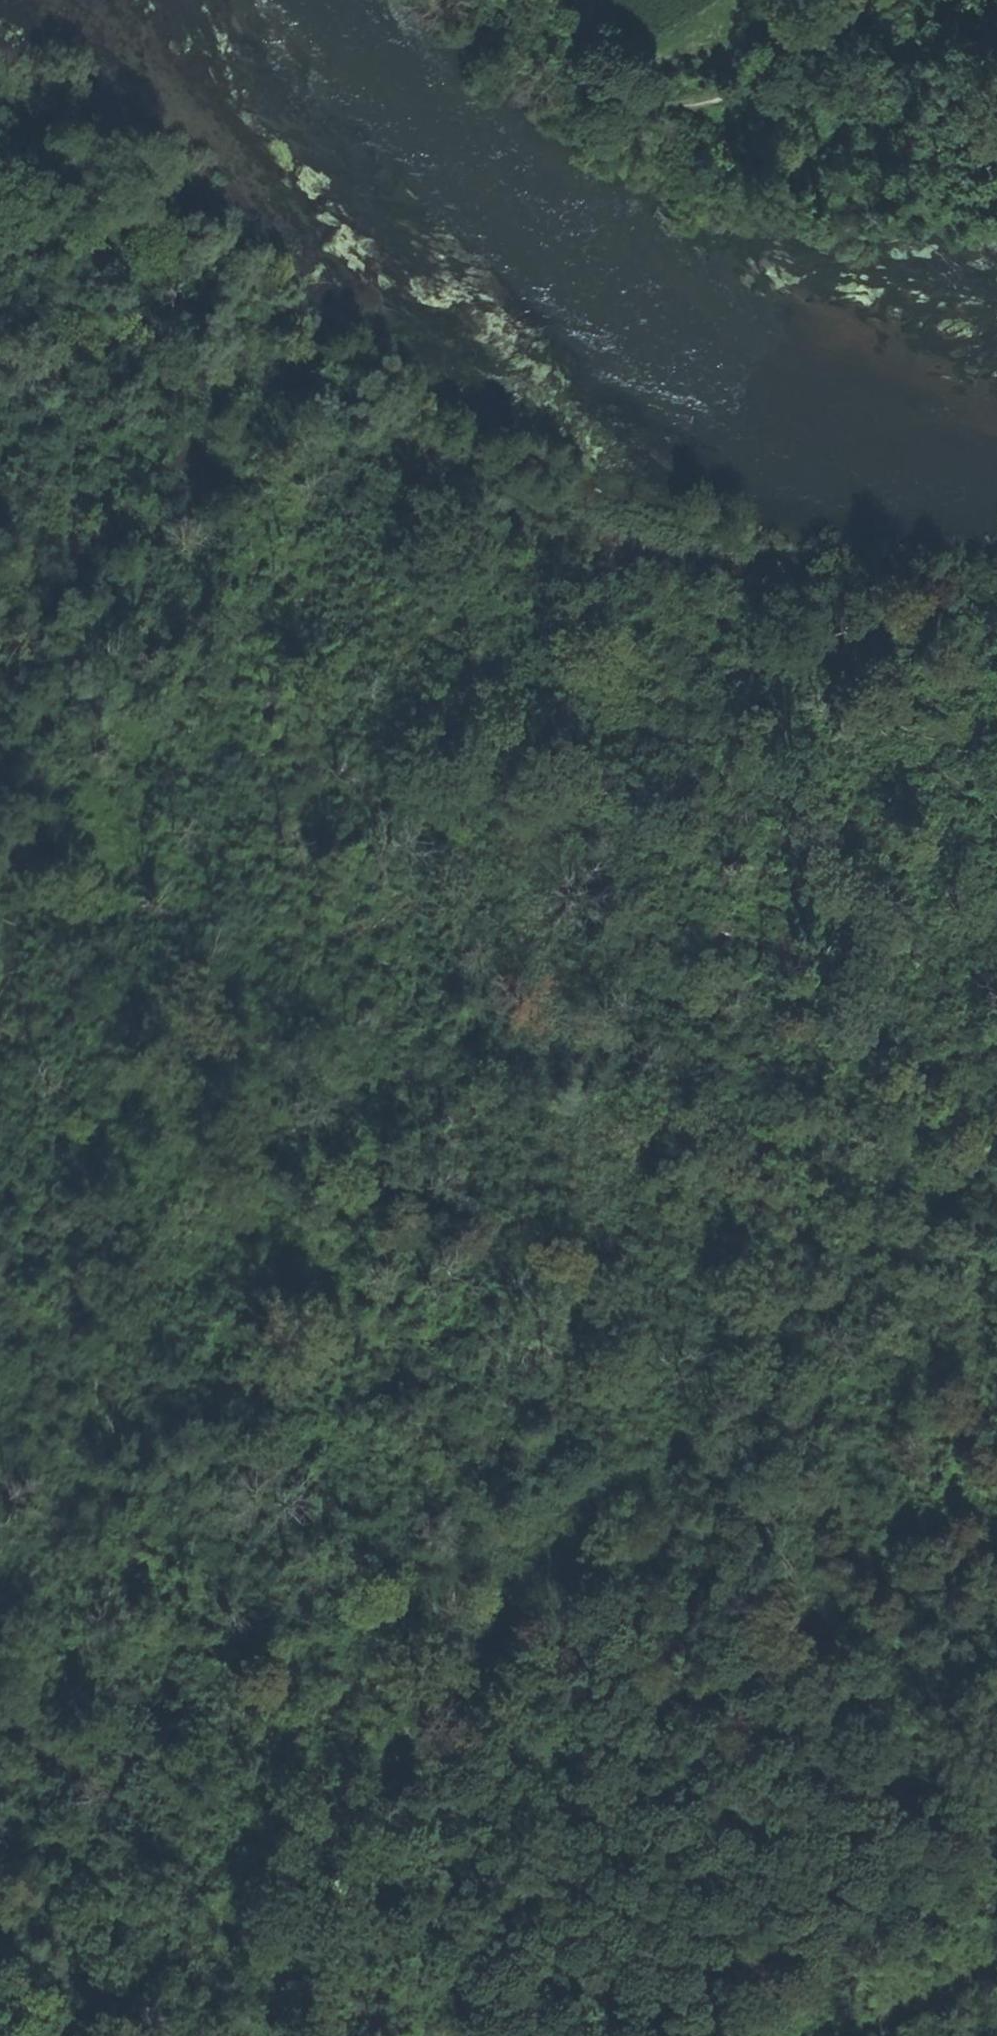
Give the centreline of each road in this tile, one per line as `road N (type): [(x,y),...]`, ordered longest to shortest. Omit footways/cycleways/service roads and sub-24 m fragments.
road 1 (track): [(996,33),(820,62),(685,108),(609,69),(571,29)]
road 2 (track): [(840,2035),(996,1960)]

